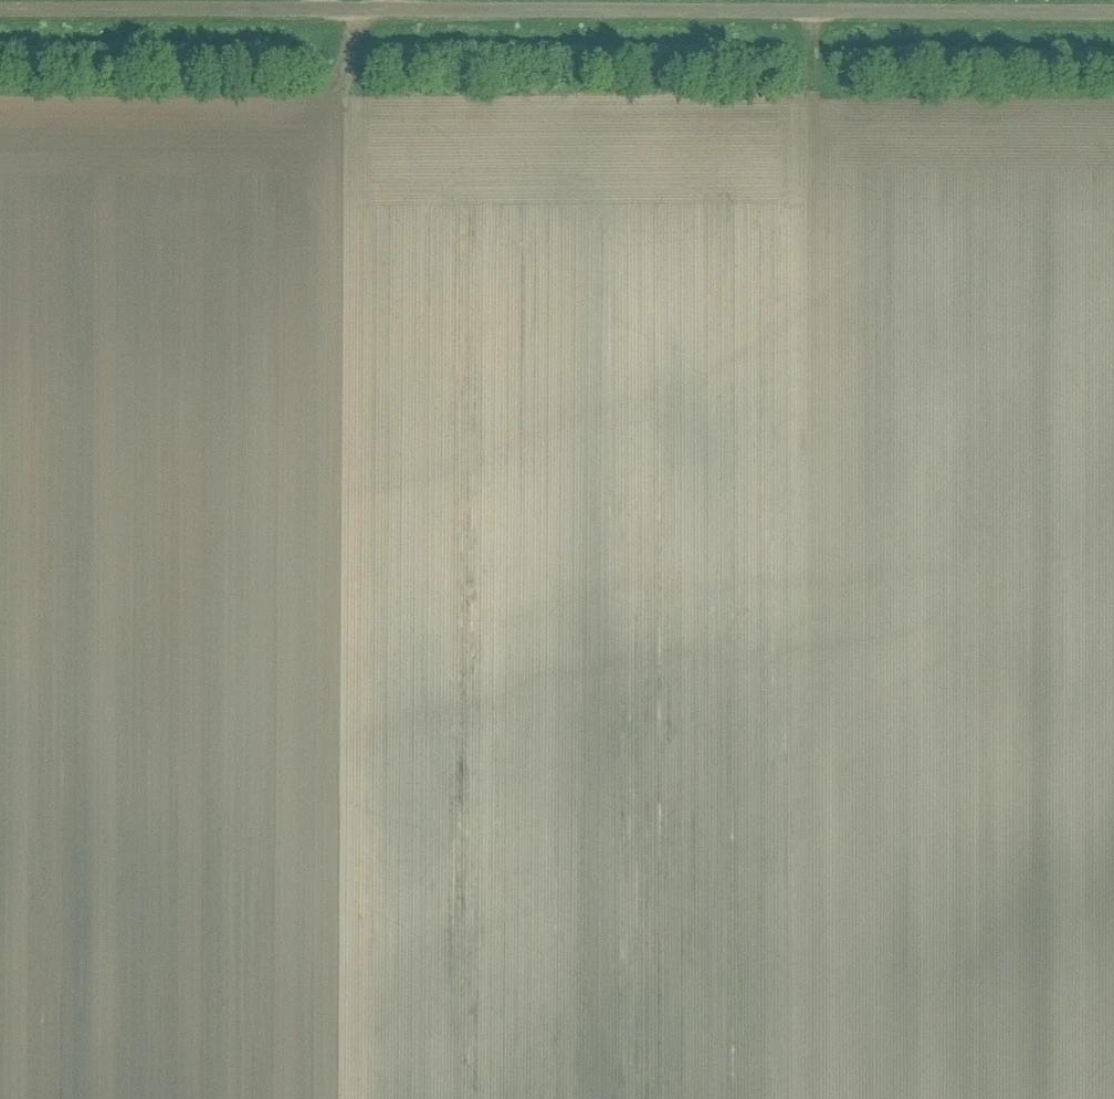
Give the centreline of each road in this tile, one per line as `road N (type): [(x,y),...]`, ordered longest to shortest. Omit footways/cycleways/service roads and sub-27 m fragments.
road 1 (unclassified): [(1113,8),(0,8)]

